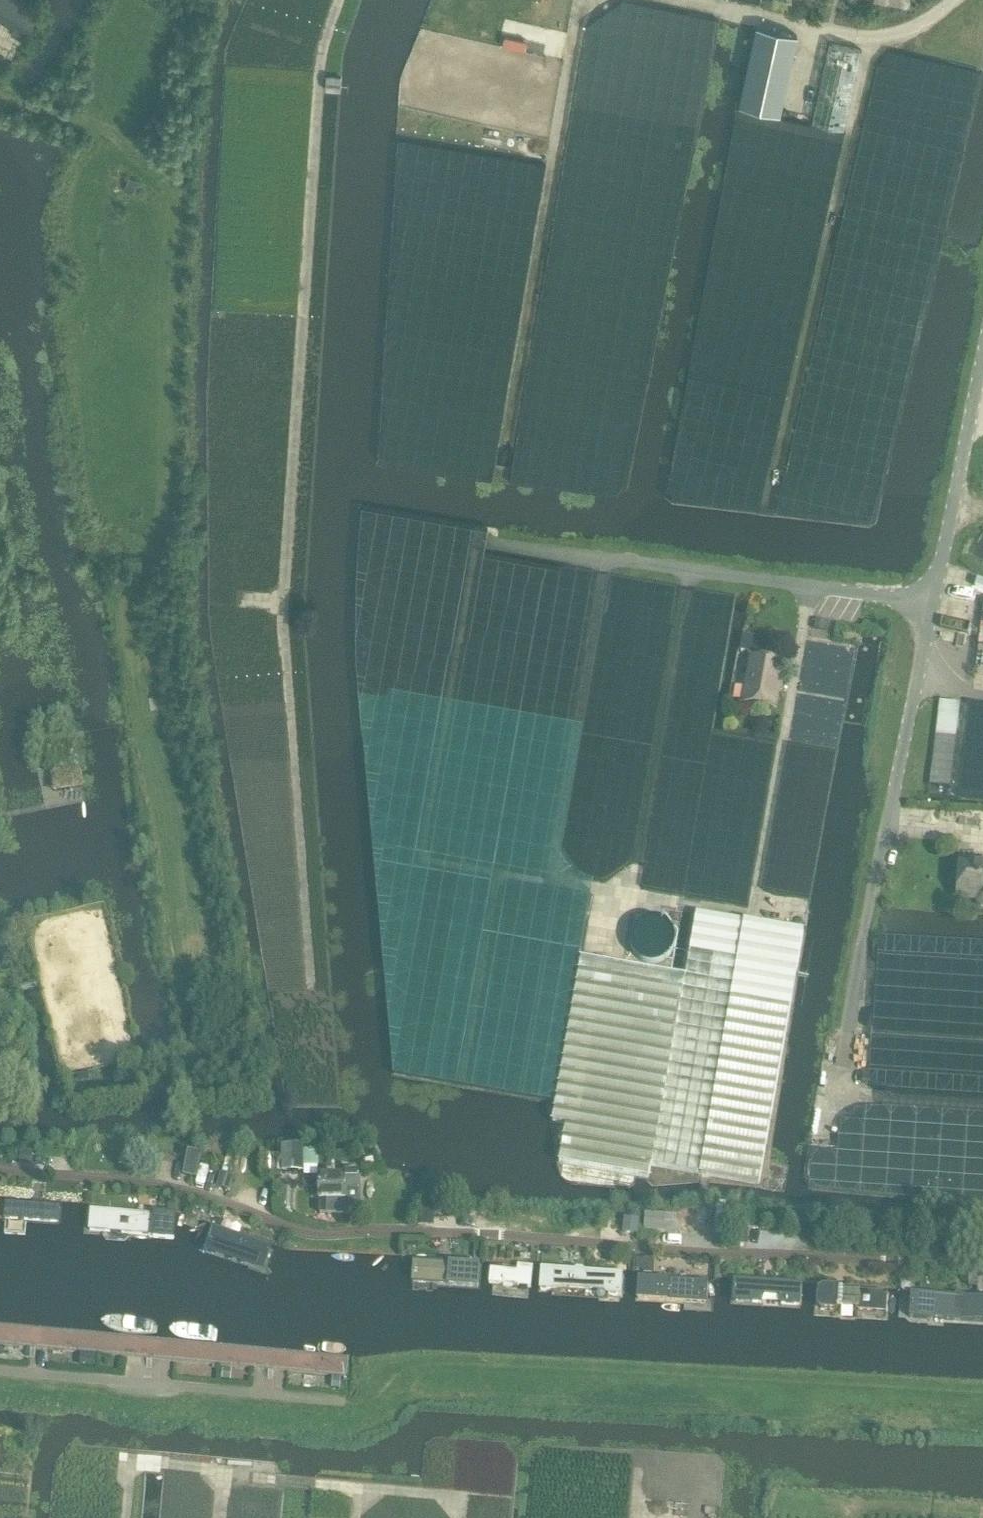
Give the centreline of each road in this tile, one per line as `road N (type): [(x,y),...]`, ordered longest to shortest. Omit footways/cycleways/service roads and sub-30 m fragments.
road 1 (track): [(312,985),(284,604),(319,81),(348,0)]
road 2 (unclassified): [(0,1170),(193,1190),(266,1222),(332,1235),(487,1237),(982,1269)]
road 3 (unclassified): [(849,1031),(929,606)]
road 4 (unclassified): [(929,606),(507,542)]
road 5 (unclassified): [(0,1370),(332,1401)]
road 6 (track): [(558,840),(605,557)]
road 7 (unclassified): [(929,606),(982,352)]

